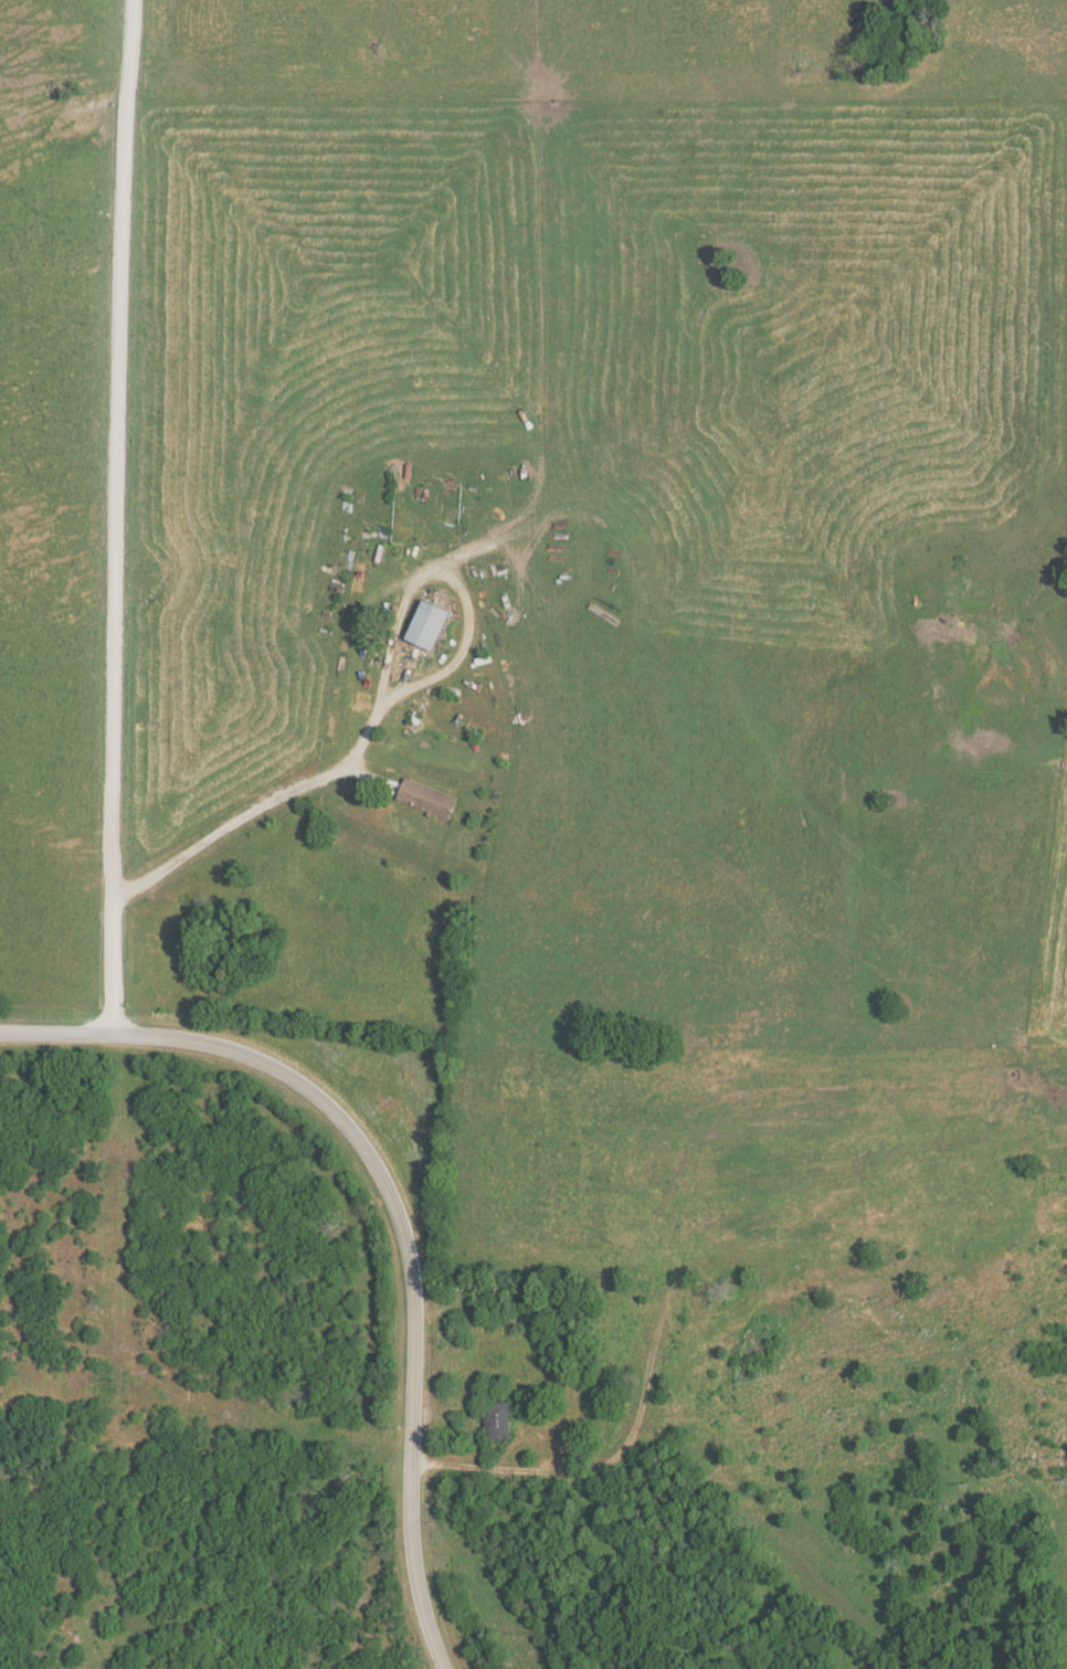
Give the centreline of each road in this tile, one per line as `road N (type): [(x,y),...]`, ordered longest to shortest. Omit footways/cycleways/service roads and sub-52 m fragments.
road 1 (residential): [(113,1036),(119,253),(134,0)]
road 2 (tertiary): [(444,1668),(416,1578),(413,1536),(412,1259),(398,1207),(362,1138),(289,1074),(228,1047),(160,1036),(0,1033)]

